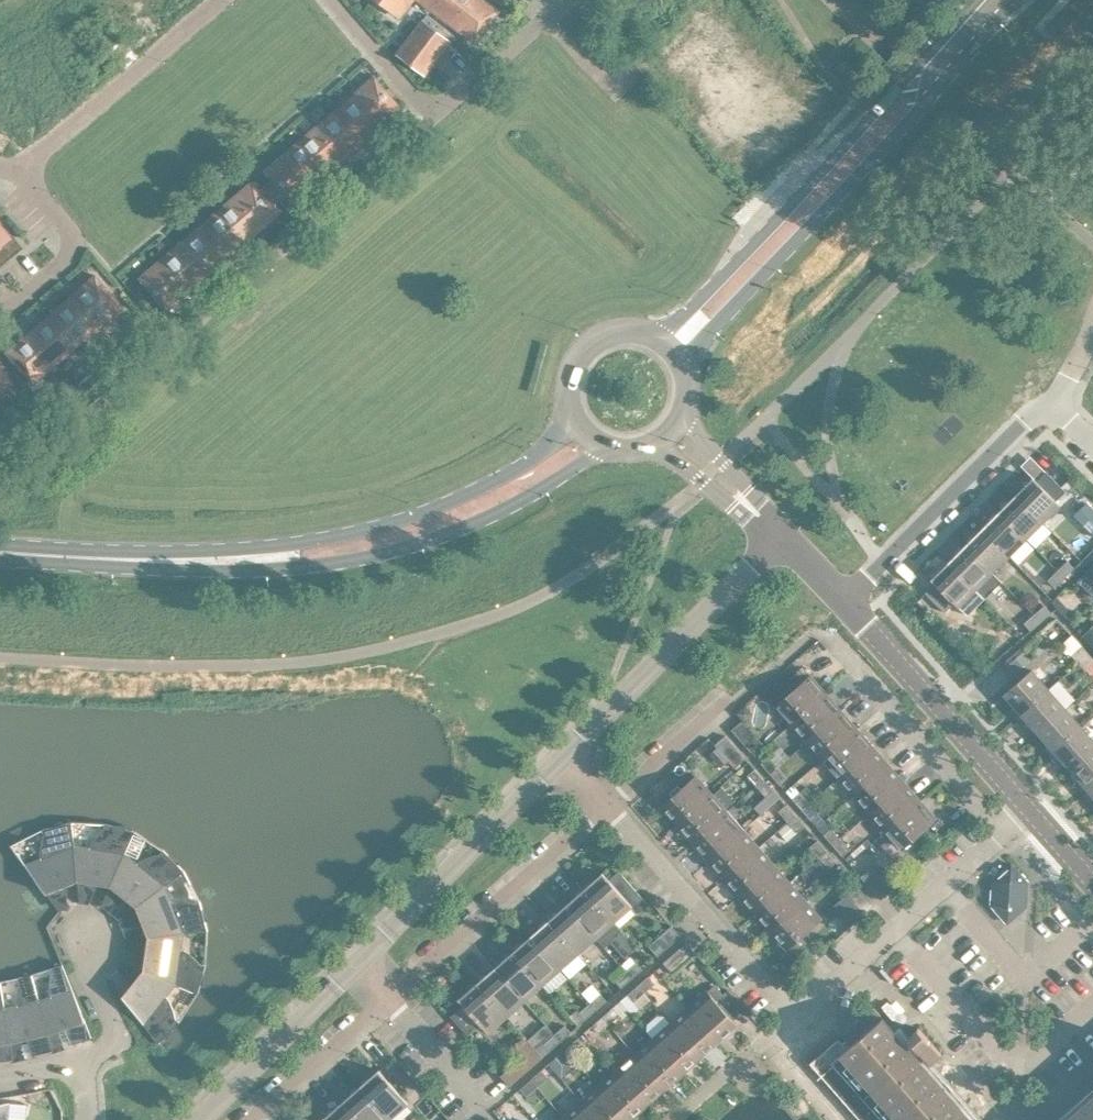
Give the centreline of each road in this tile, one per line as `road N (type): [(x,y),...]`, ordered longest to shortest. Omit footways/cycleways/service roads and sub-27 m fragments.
road 1 (secondary): [(0,547),(238,557),(345,545),(451,514),(532,477),(591,435)]
road 2 (secondary): [(565,409),(521,450),(441,490),(340,521),(236,535),(0,526)]
road 3 (secondary): [(673,350),(990,0)]
road 4 (secondary): [(958,0),(650,327)]
road 5 (unclassified): [(553,746),(778,523)]
road 6 (residential): [(837,587),(1023,400),(1054,393)]
road 7 (residential): [(388,985),(605,787)]
road 8 (residential): [(790,1002),(605,787)]
road 9 (unclassified): [(1022,802),(837,587)]
road 10 (unclassified): [(351,943),(553,746)]
road 11 (residential): [(996,825),(814,619)]
road 12 (residential): [(790,1002),(996,825)]
road 13 (unclassified): [(173,1119),(351,943)]
road 14 (residential): [(13,157),(204,0)]
road 15 (residential): [(233,1119),(388,985)]
road 16 (residential): [(0,298),(59,249),(67,230),(63,210),(13,157)]
road 17 (unclassified): [(427,104),(547,0)]
road 18 (residential): [(605,787),(725,687)]
road 19 (secondary): [(650,327),(612,320),(577,337),(559,371),(565,409)]
road 20 (residential): [(483,1092),(388,985)]
road 21 (unclassified): [(652,434),(740,504),(767,512)]
road 22 (unclassified): [(767,512),(676,408)]
road 23 (residential): [(343,0),(427,104)]

